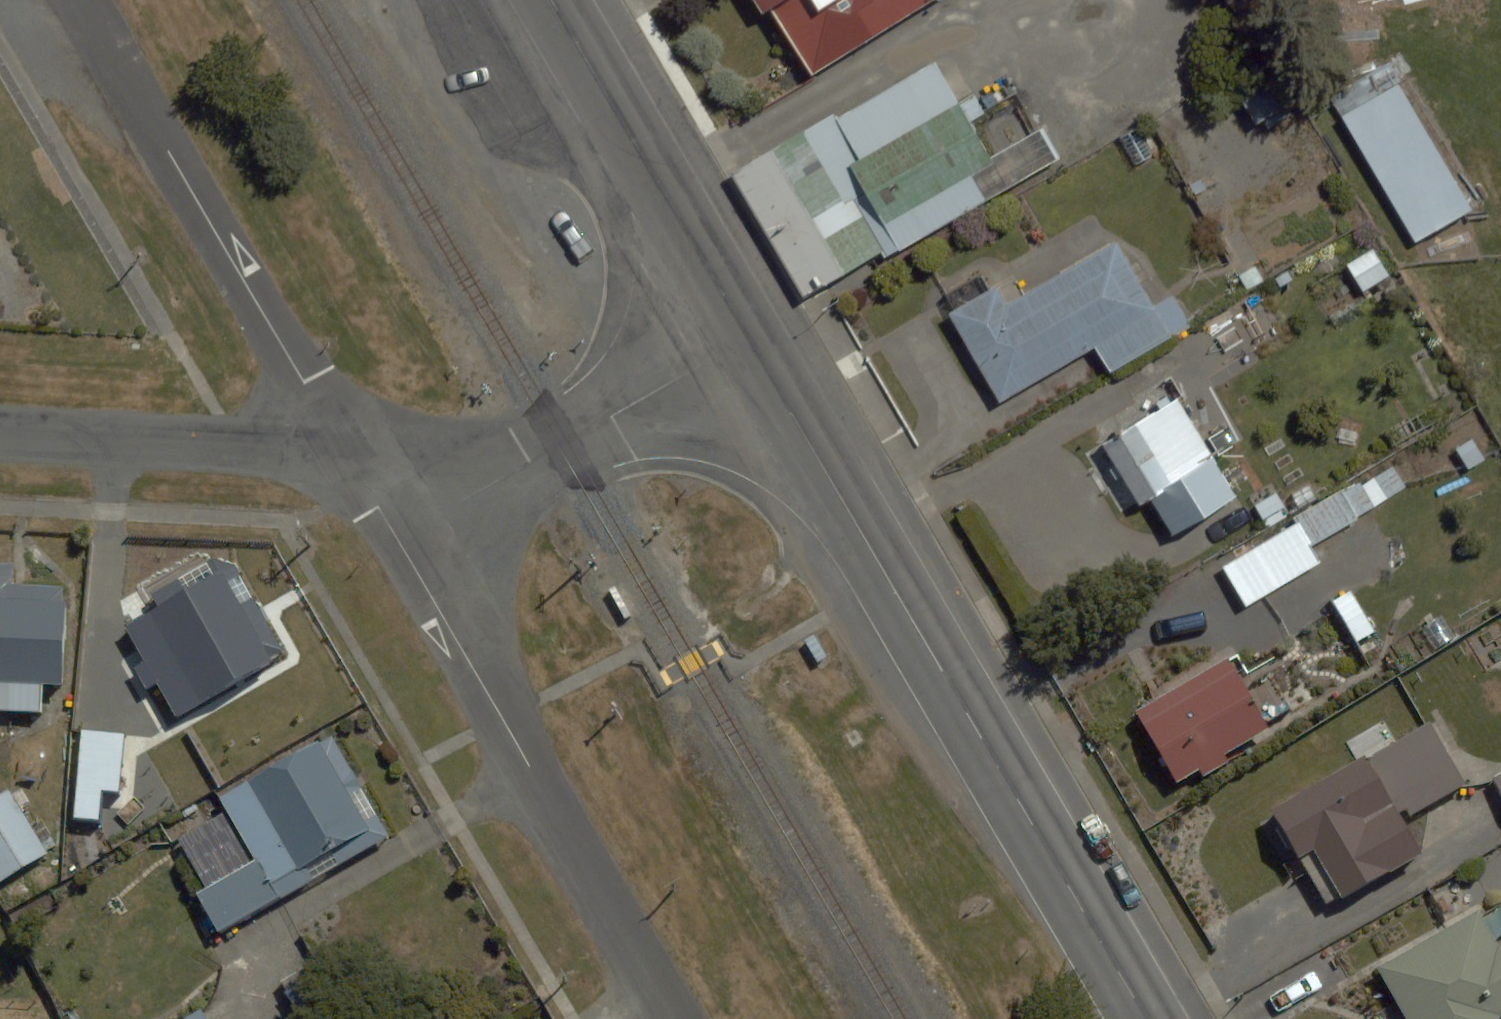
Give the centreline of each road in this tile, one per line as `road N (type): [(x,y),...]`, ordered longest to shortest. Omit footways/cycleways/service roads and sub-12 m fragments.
road 1 (secondary): [(746,333),(1146,1018)]
road 2 (residential): [(349,455),(678,1018)]
road 3 (residential): [(77,0),(349,455)]
road 4 (residential): [(349,455),(528,463),(746,333)]
road 5 (secondary): [(551,0),(746,333)]
road 6 (residential): [(0,441),(349,455)]

